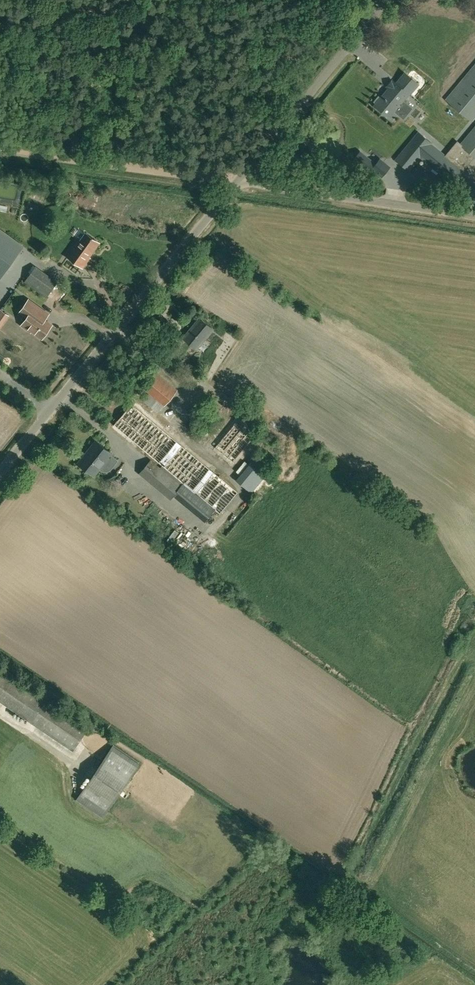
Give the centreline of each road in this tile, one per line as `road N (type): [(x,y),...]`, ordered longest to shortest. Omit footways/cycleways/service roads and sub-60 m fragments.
road 1 (unclassified): [(0,468),(237,179)]
road 2 (unclassified): [(474,213),(237,179)]
road 3 (track): [(0,146),(237,179)]
road 4 (unclassified): [(237,179),(384,0)]

